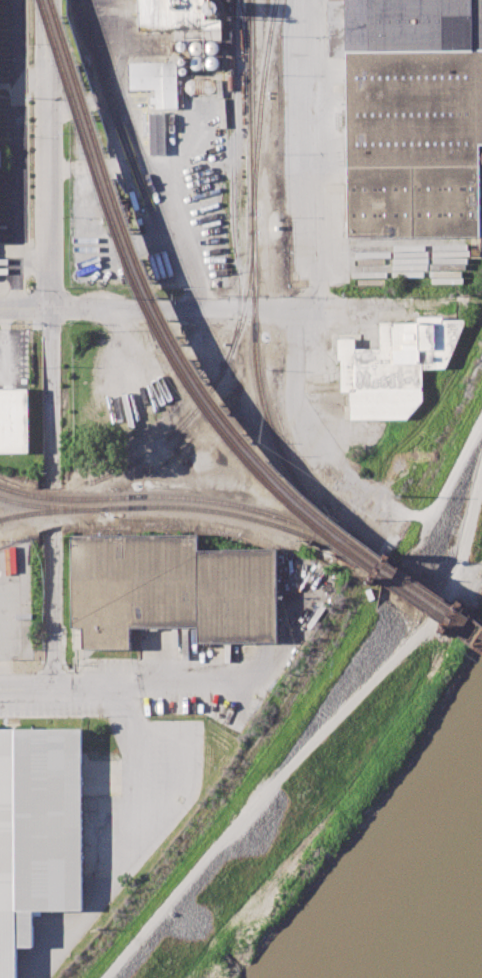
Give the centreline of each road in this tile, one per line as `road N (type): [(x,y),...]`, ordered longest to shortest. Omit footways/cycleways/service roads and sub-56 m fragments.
road 1 (track): [(481,523),(468,577),(429,627),(247,812),(106,977)]
road 2 (residential): [(48,0),(52,490)]
road 3 (residential): [(0,309),(394,304)]
road 4 (residential): [(52,530),(53,690)]

